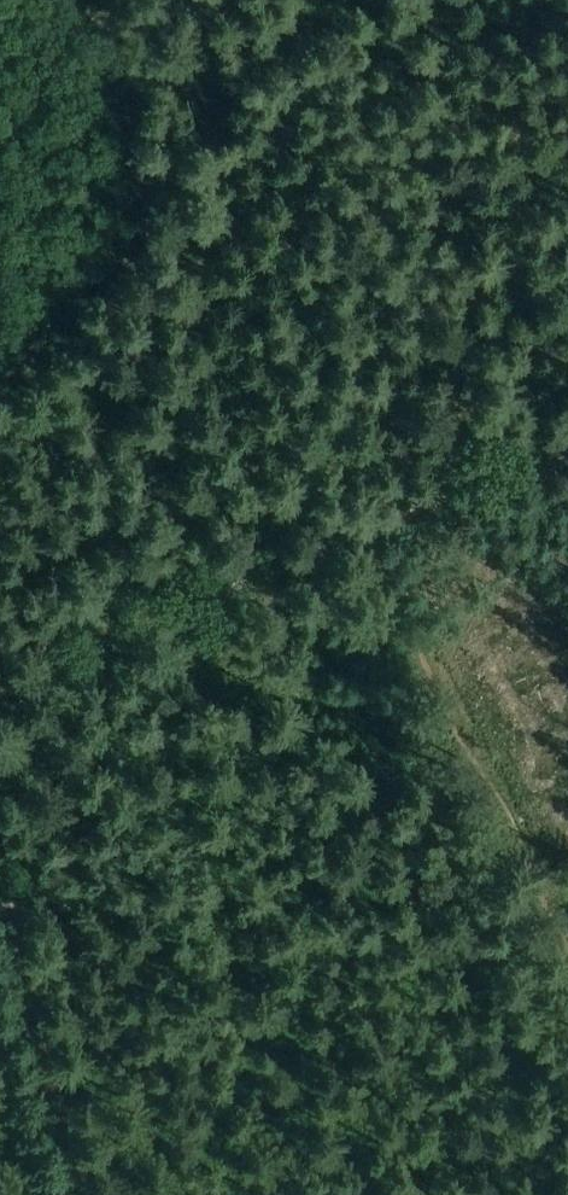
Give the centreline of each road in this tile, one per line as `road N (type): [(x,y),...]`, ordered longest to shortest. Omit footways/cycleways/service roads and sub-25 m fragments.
road 1 (track): [(0,674),(372,525)]
road 2 (track): [(0,867),(83,1194)]
road 3 (track): [(372,525),(567,442)]

